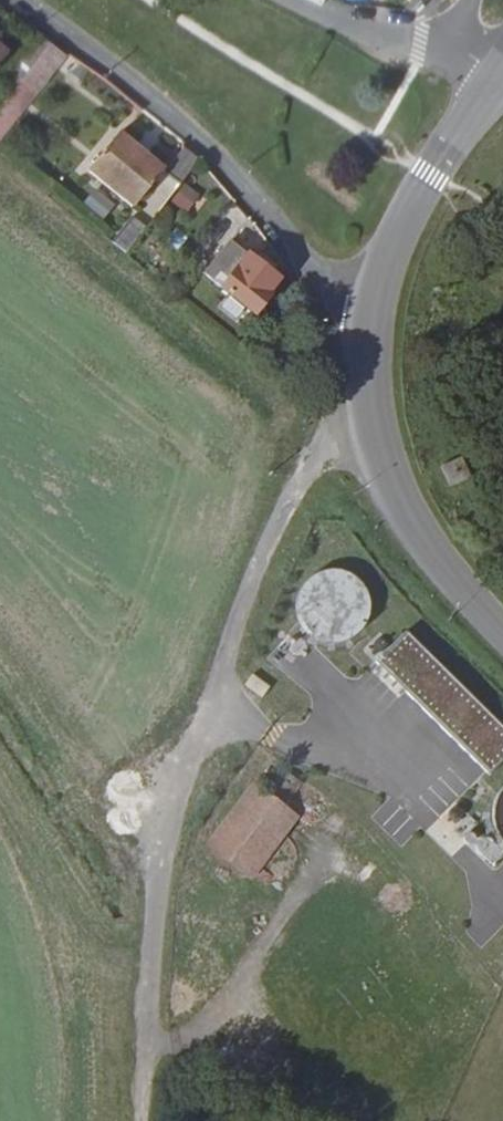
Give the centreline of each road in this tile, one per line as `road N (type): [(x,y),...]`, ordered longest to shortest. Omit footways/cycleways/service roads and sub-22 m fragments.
road 1 (track): [(137,1120),(161,879),(217,679),(279,505),(368,390)]
road 2 (residential): [(23,0),(158,100),(229,166),(306,262),(372,308)]
road 3 (tertiary): [(372,308),(368,390),(387,471),(428,544),(502,637)]
road 4 (tertiary): [(502,62),(390,236),(372,308)]
road 5 (residential): [(305,0),(368,32),(483,61),(502,58)]

